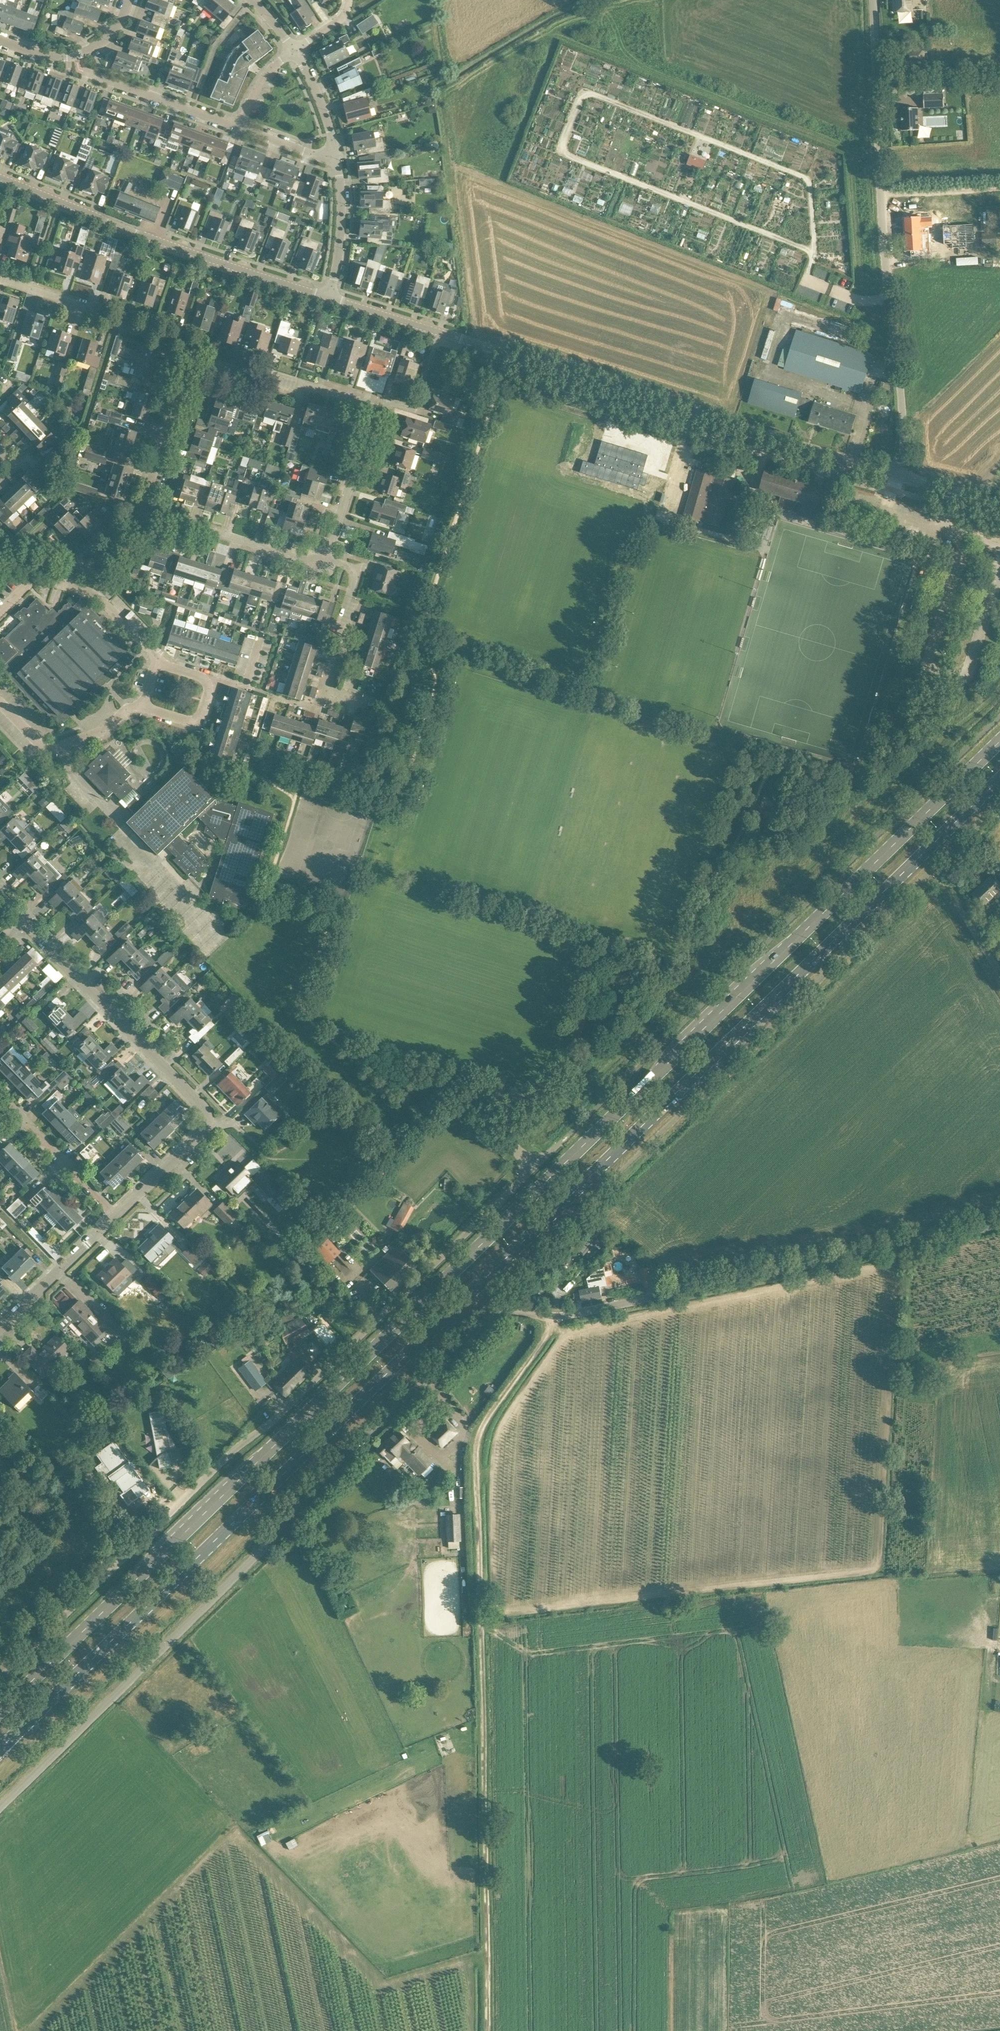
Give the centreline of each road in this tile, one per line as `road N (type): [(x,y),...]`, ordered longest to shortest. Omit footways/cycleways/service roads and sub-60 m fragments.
road 1 (primary): [(999,742),(0,1712)]
road 2 (primary): [(0,1747),(999,778)]
road 3 (unclassified): [(0,1810),(496,1313),(556,1317),(999,1228)]
road 4 (unclassified): [(0,1675),(543,1158)]
road 5 (track): [(491,2030),(479,1436),(556,1317)]
road 6 (unclassified): [(900,477),(329,297)]
road 7 (unclassified): [(900,477),(874,0)]
road 8 (residential): [(116,1216),(203,1131),(207,1114),(22,919)]
road 9 (unclassified): [(329,297),(0,178)]
road 10 (unclassified): [(0,278),(182,344),(191,356)]
road 11 (residential): [(376,705),(328,687),(353,582),(349,566),(327,559)]
road 12 (unclassified): [(373,406),(210,370),(191,356)]
road 13 (unclassified): [(327,559),(313,563),(144,514)]
road 14 (residential): [(0,703),(46,748),(103,731),(142,706)]
road 15 (residential): [(116,1216),(0,1096)]
road 16 (unclassified): [(144,514),(191,356)]
road 17 (residential): [(239,128),(85,72)]
road 18 (residential): [(0,1328),(116,1216)]
road 19 (unclassified): [(327,559),(373,406)]
road 20 (residential): [(0,40),(47,56),(75,55),(108,36),(130,0)]
road 21 (residential): [(157,661),(207,683),(202,714),(183,720),(142,706)]
road 22 (unclassified): [(157,661),(99,597),(67,585),(68,560)]
road 23 (residential): [(329,297),(341,224),(336,160)]

